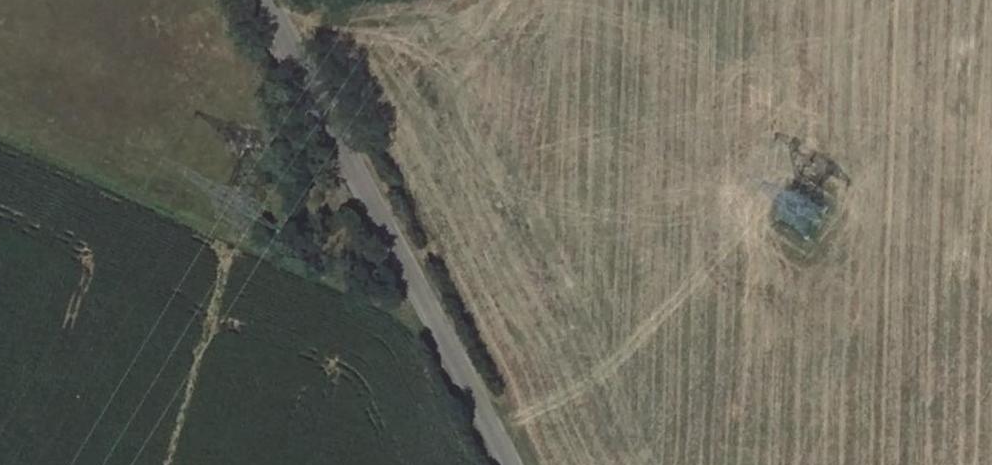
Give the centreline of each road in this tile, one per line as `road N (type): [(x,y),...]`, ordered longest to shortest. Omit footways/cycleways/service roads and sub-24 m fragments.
road 1 (unclassified): [(270,0),(477,394),(504,464)]

